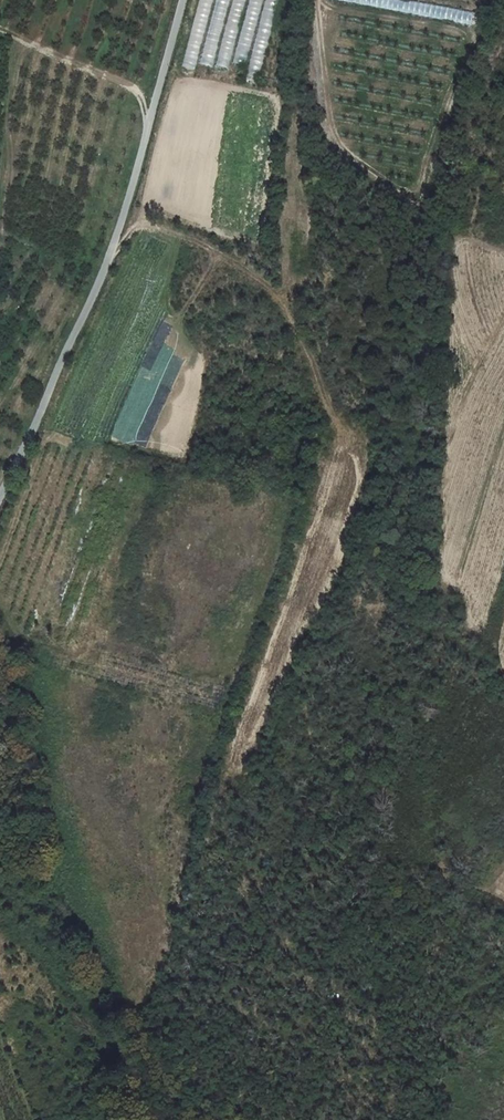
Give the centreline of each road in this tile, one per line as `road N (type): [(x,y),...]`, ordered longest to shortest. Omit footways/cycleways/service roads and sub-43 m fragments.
road 1 (track): [(317,0),(339,143),(414,193),(470,40),(459,30),(321,0)]
road 2 (unclassified): [(0,491),(113,253),(183,0)]
road 3 (track): [(113,253),(134,229),(164,229),(262,281),(307,349),(337,423)]
road 4 (track): [(149,122),(138,90),(0,31)]

